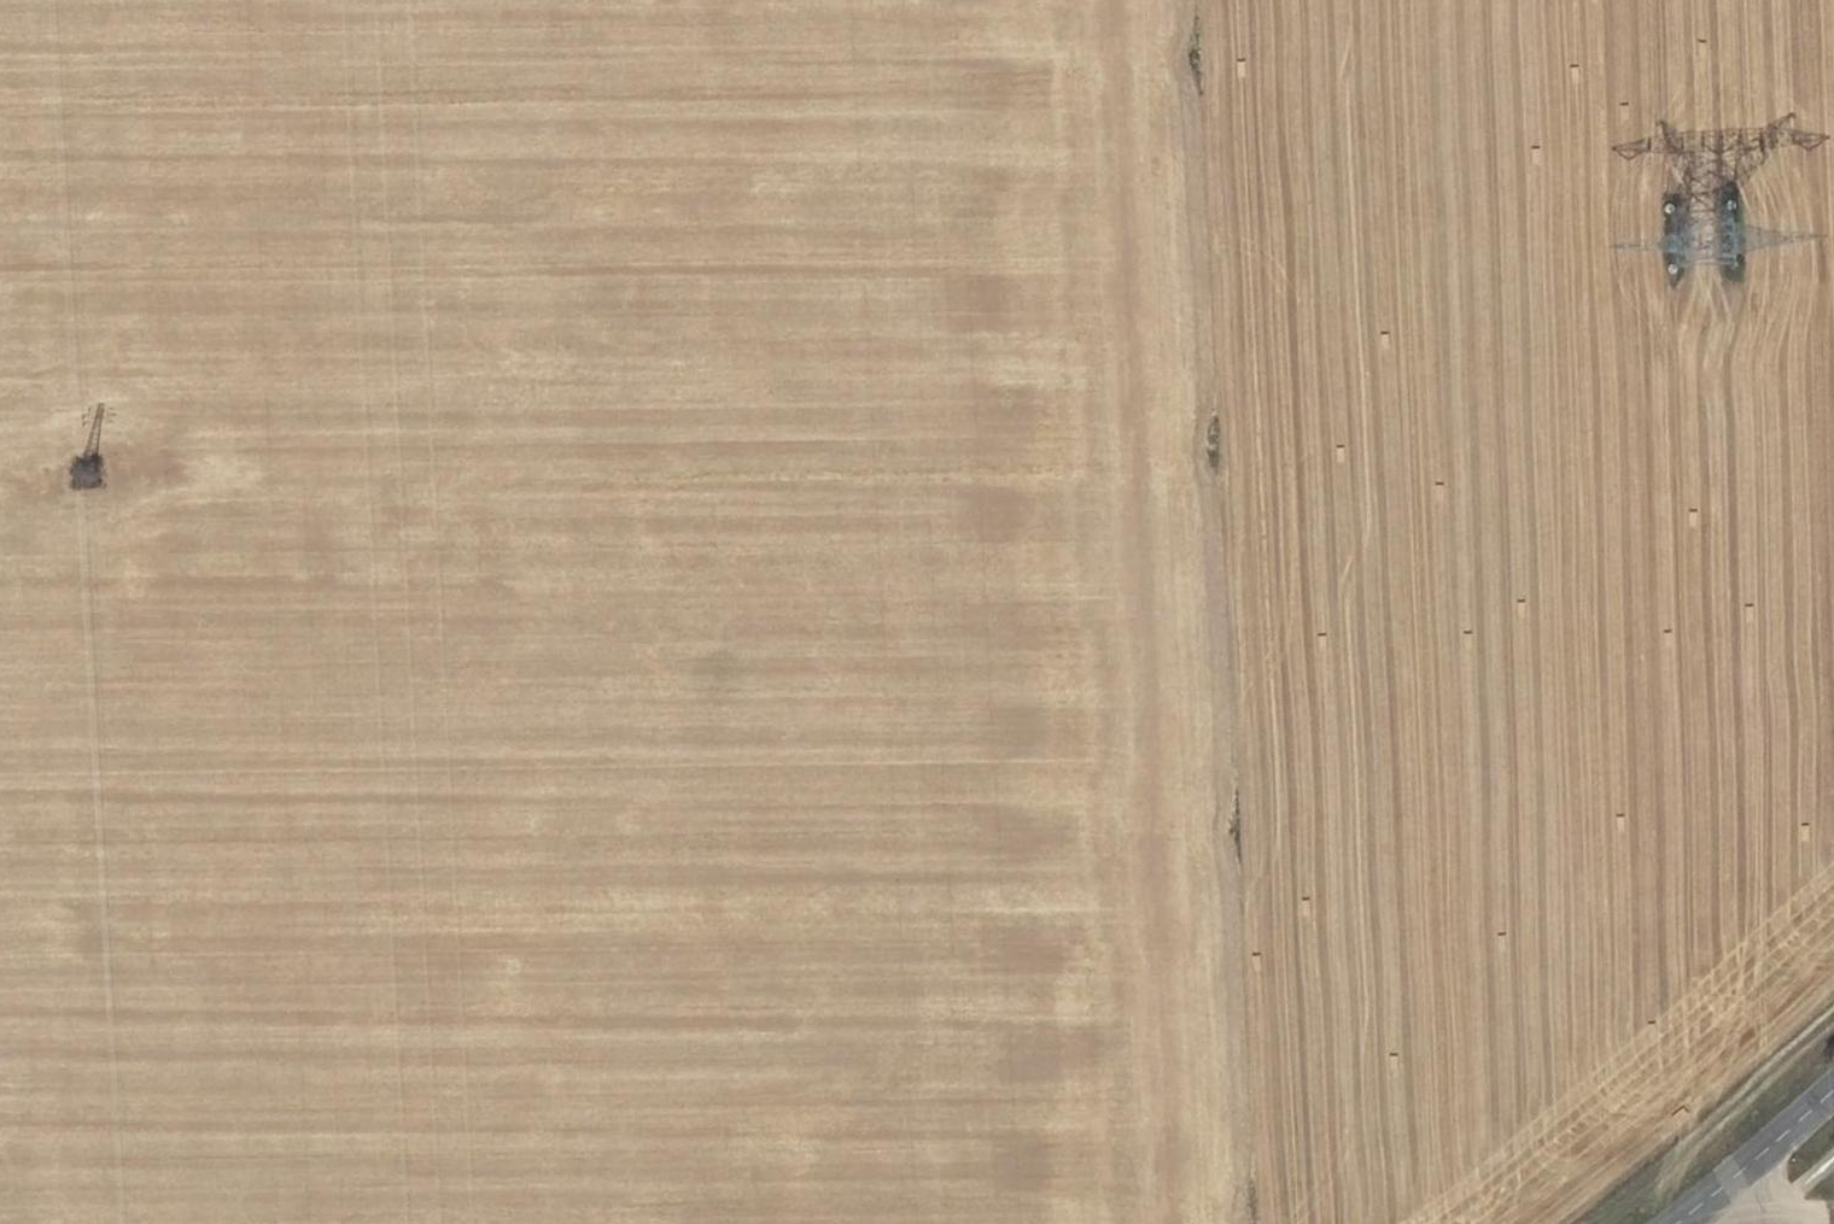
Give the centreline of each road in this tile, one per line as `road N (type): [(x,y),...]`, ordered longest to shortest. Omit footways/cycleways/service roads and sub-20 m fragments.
road 1 (tertiary): [(1677,1223),(1763,1168),(1833,1105)]

